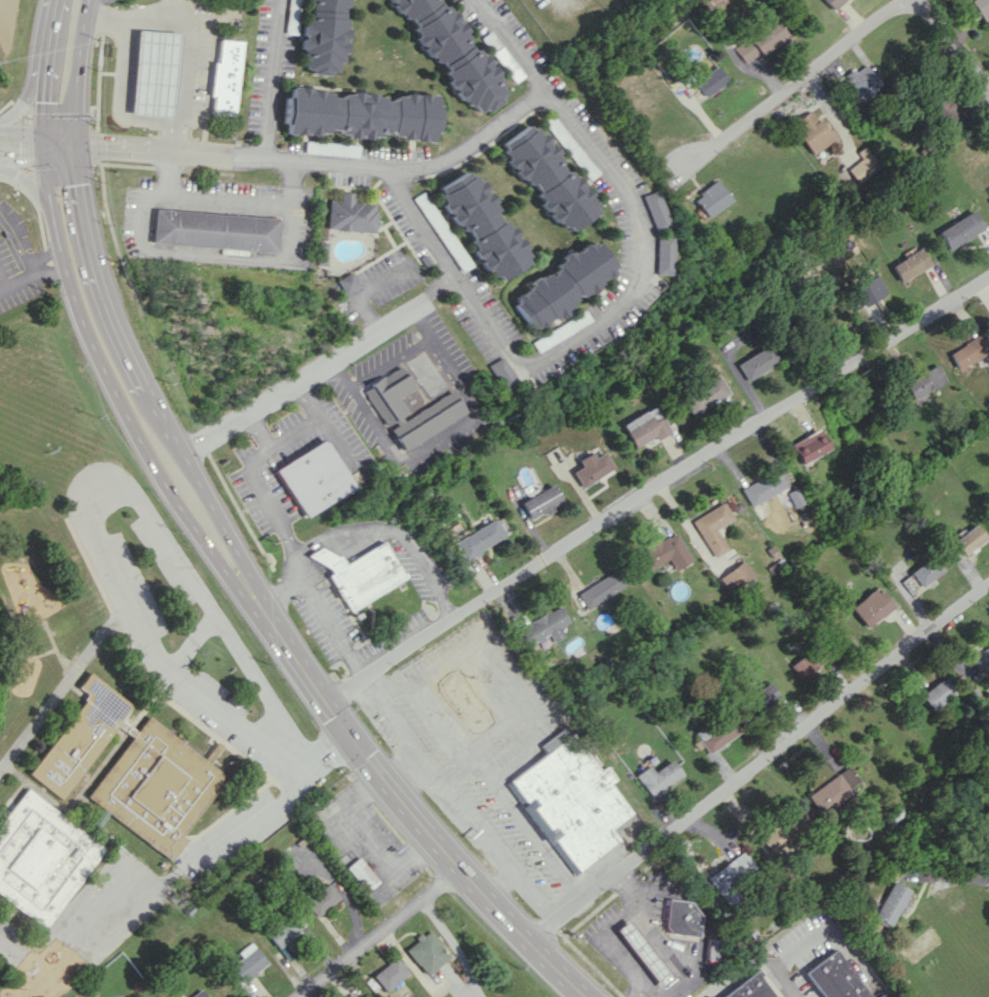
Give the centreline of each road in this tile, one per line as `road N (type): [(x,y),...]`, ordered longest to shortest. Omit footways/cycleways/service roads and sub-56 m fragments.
road 1 (residential): [(988,274),(325,702)]
road 2 (residential): [(481,0),(626,189),(635,262),(619,306),(521,373),(395,166)]
road 3 (residential): [(988,589),(529,943)]
road 4 (primary): [(241,580),(387,785),(584,996)]
road 5 (residential): [(547,90),(423,171),(75,146)]
road 6 (primary): [(42,147),(60,259),(93,349),(165,486),(241,580)]
road 7 (primary): [(241,580),(229,538),(118,323),(90,242),(75,146)]
road 8 (residential): [(183,454),(460,278)]
road 9 (residential): [(903,0),(714,152)]
road 10 (residential): [(458,867),(291,996)]
road 11 (residential): [(270,161),(277,0)]
road 12 (primary): [(55,0),(42,147)]
road 13 (primary): [(75,146),(87,0)]

